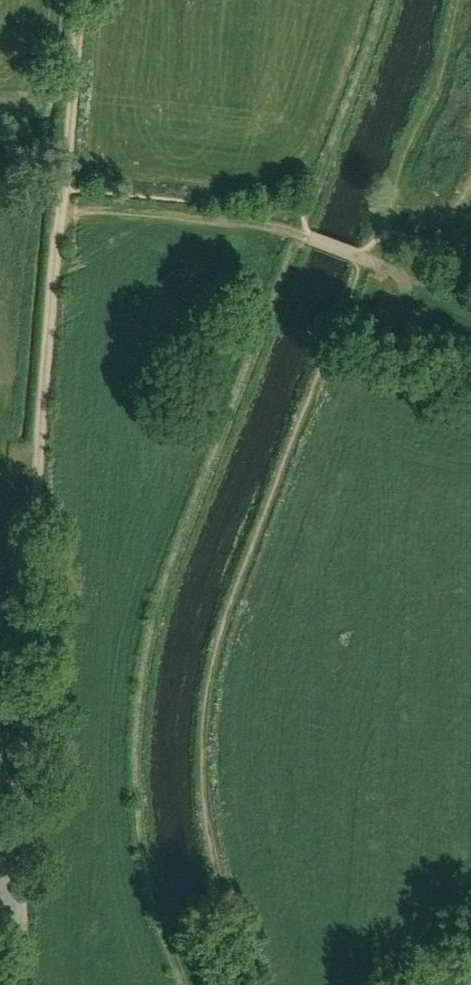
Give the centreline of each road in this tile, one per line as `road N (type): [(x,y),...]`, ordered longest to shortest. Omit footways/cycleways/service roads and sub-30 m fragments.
road 1 (track): [(31,665),(63,189)]
road 2 (unclassified): [(20,984),(31,665)]
road 3 (track): [(63,189),(84,0)]

